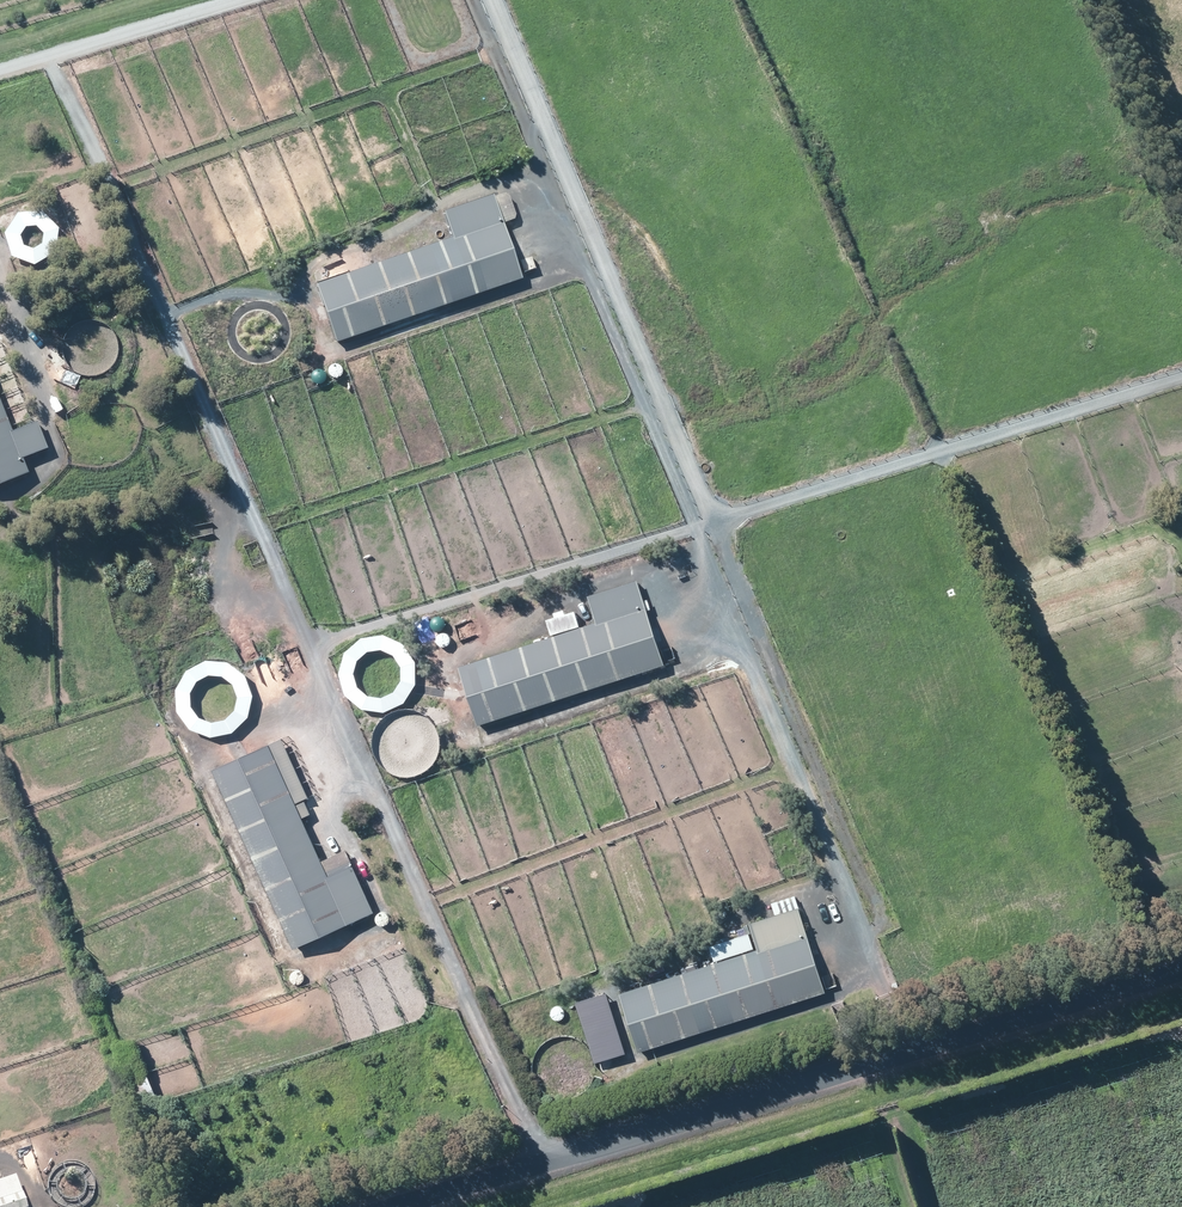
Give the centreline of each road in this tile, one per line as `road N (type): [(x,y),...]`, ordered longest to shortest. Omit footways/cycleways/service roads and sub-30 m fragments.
road 1 (track): [(58,68),(555,1166)]
road 2 (track): [(492,0),(888,985)]
road 3 (track): [(315,644),(1181,385)]
road 4 (unclassified): [(419,1206),(1181,975)]
road 5 (track): [(0,85),(288,0)]

